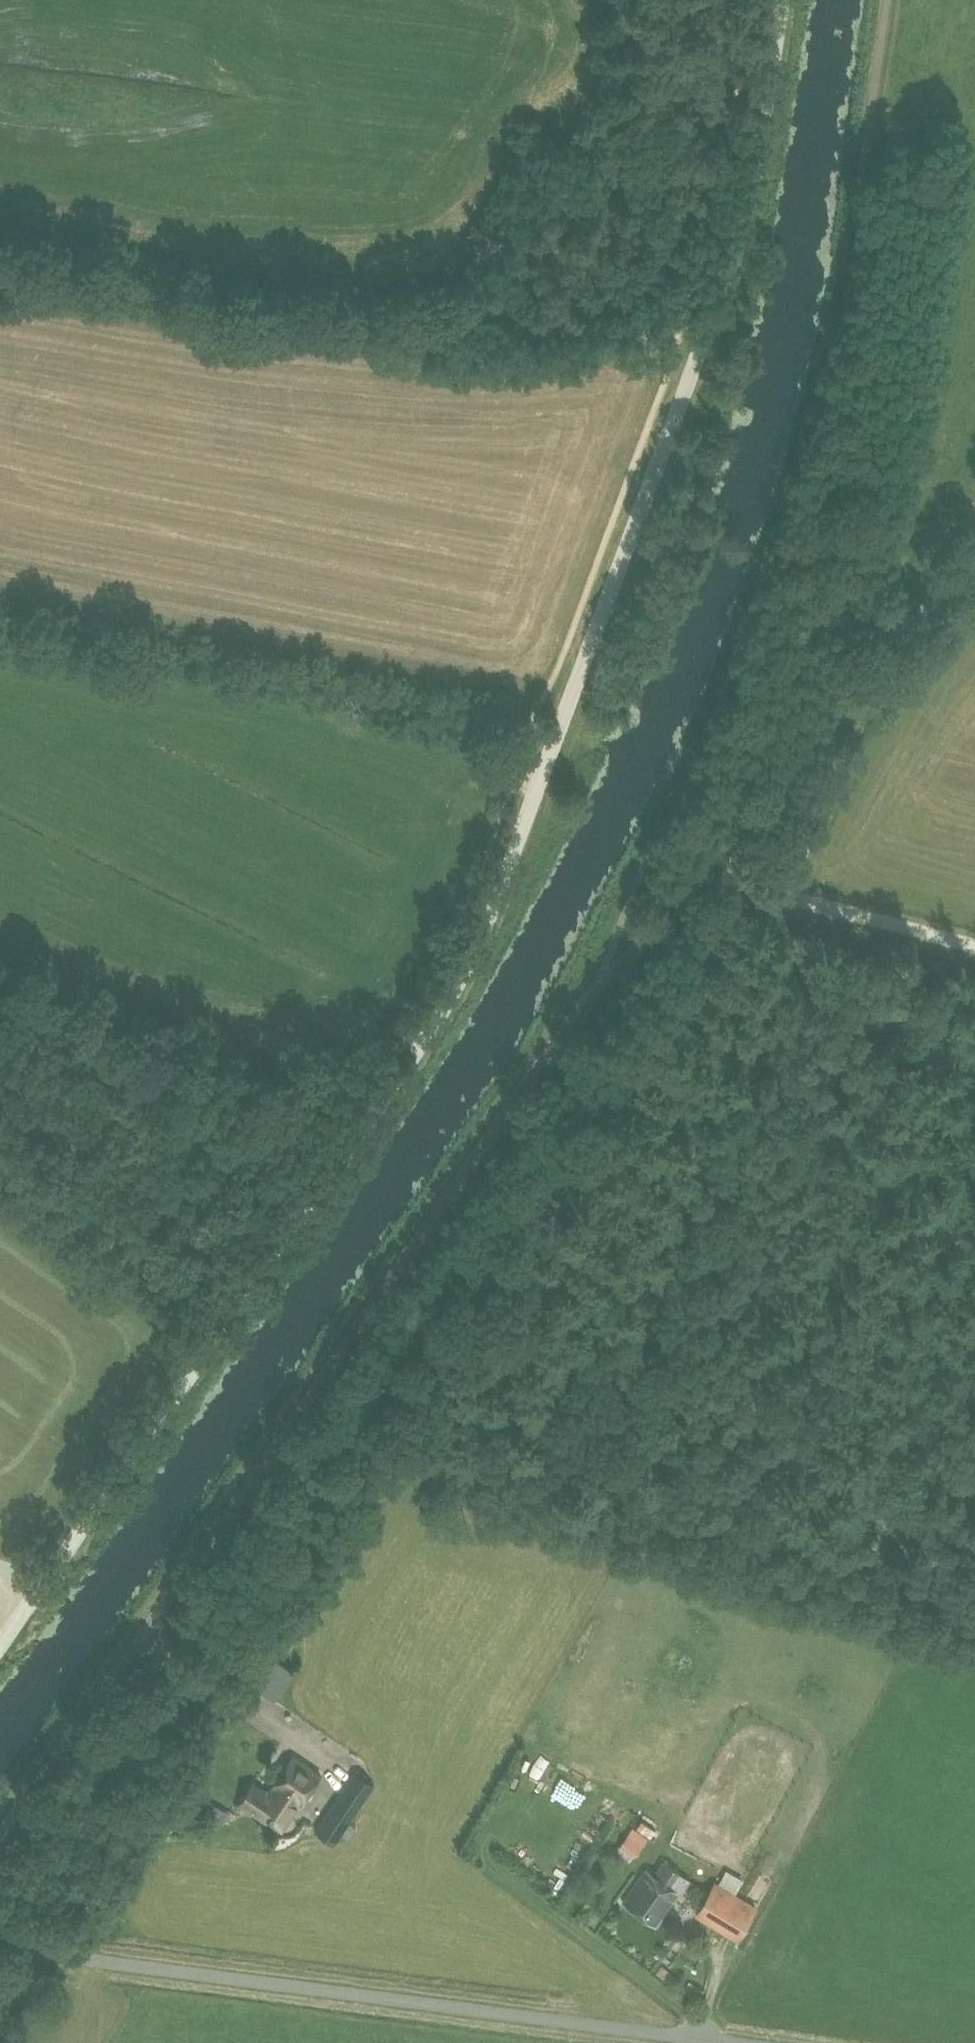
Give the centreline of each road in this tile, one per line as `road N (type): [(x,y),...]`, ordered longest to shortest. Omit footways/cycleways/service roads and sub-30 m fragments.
road 1 (unclassified): [(41,1582),(472,953),(499,899),(751,191),(783,0)]
road 2 (unclassified): [(0,1840),(503,1117),(595,992),(707,871)]
road 3 (unclassified): [(725,2042),(79,1956),(0,1919)]
road 4 (unclassified): [(974,550),(707,871)]

